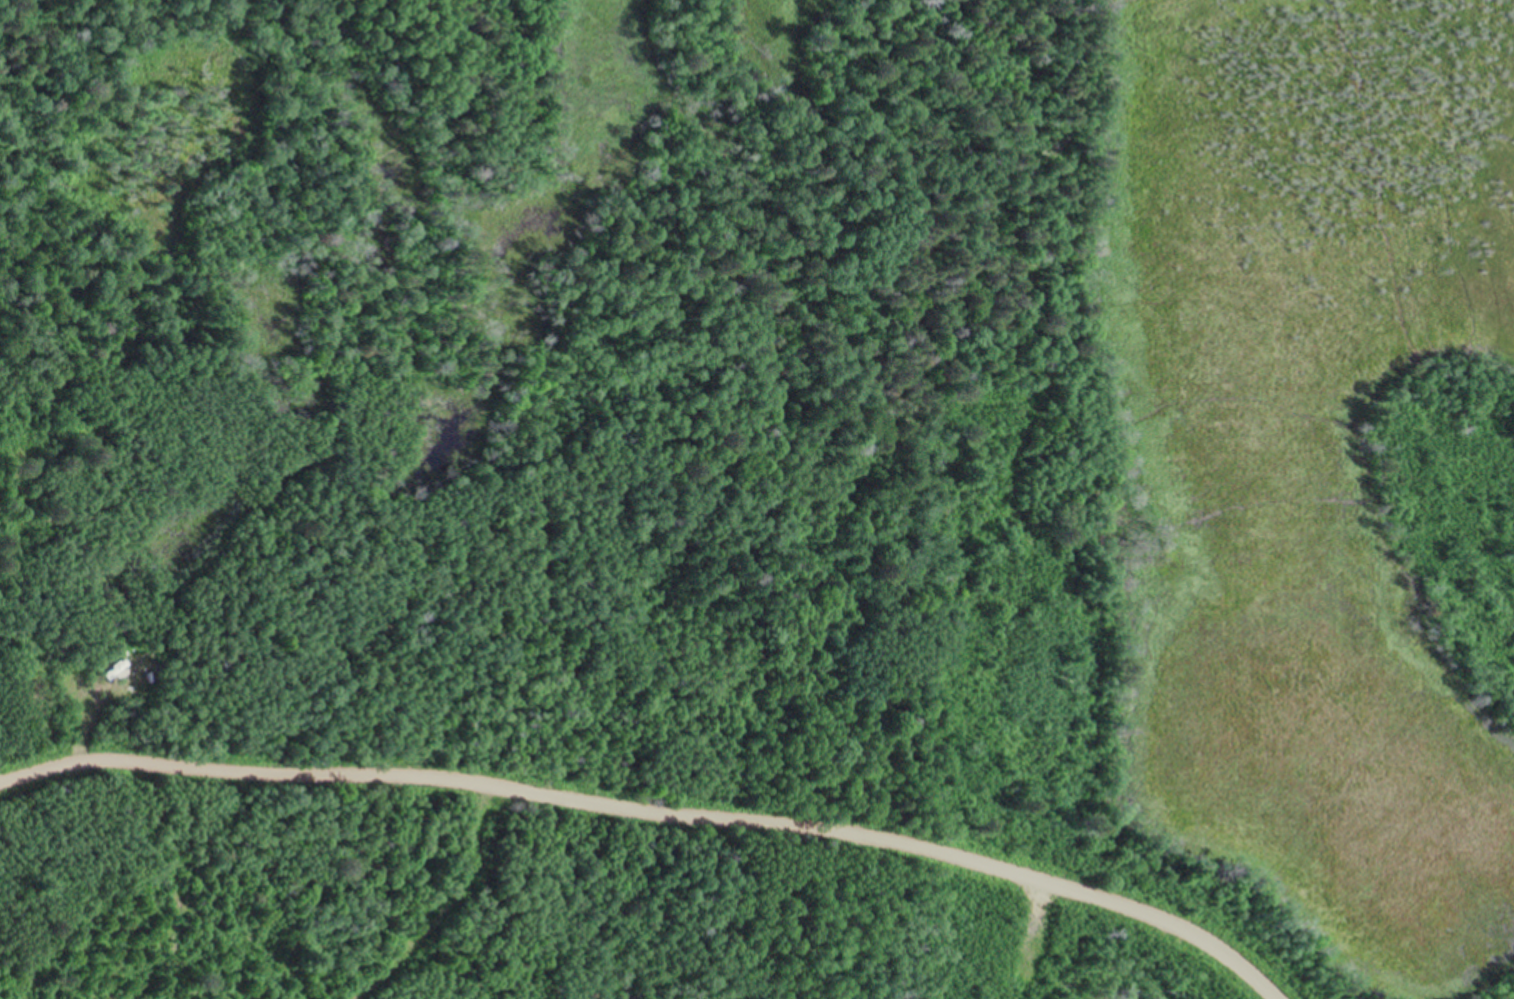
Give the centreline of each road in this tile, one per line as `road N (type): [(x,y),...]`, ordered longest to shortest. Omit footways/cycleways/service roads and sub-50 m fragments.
road 1 (residential): [(1270,998),(1192,945),(1088,905),(968,864),(835,835),(699,827),(433,782),(135,767),(0,790)]

